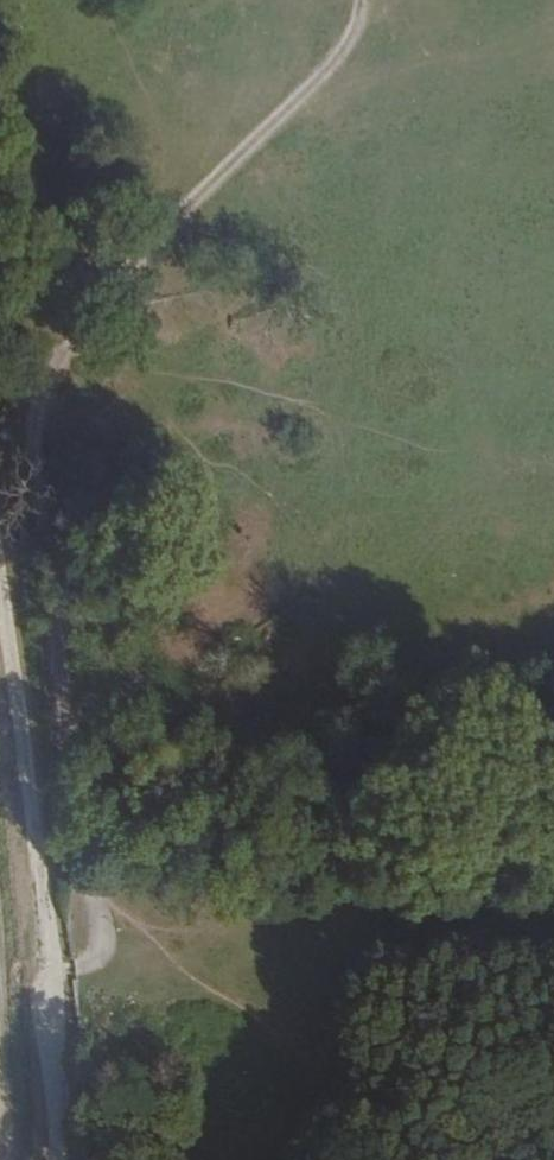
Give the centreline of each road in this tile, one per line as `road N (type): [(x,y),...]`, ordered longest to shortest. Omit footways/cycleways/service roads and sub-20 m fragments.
road 1 (track): [(45,978),(87,958),(94,941),(73,866),(36,555),(28,457),(39,400),(90,308),(343,51),(359,0)]
road 2 (track): [(0,611),(45,978),(57,1159)]

